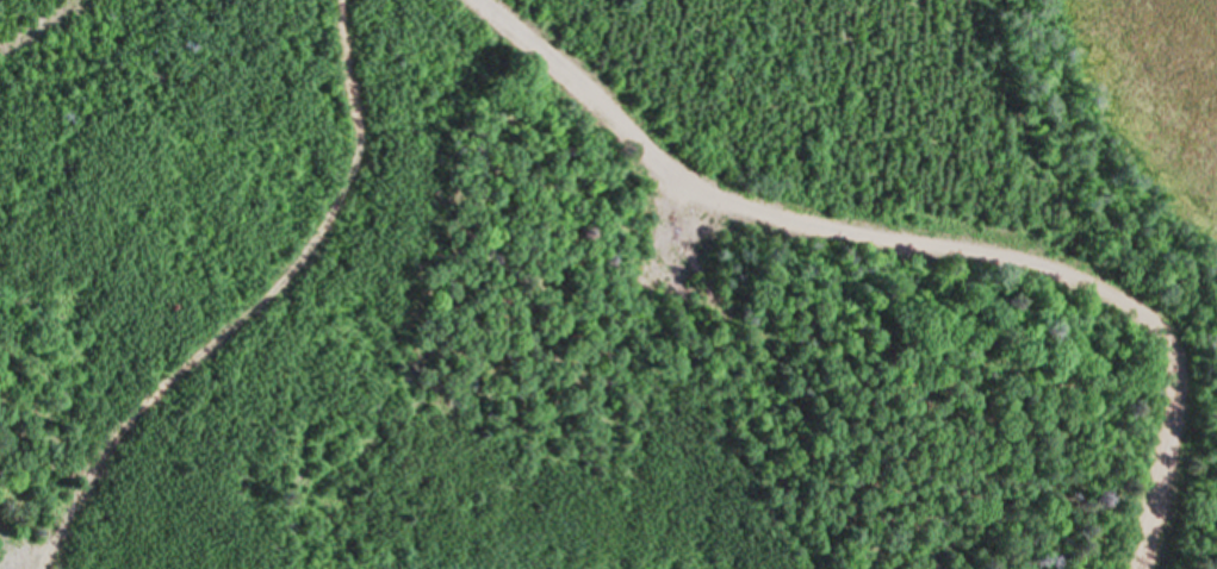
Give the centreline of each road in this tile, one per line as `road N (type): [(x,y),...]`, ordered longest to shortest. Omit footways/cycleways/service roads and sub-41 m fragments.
road 1 (residential): [(1117,296),(1027,269),(783,220),(672,177),(595,96),(473,0)]
road 2 (track): [(338,0),(350,137),(343,185),(284,279),(130,412),(26,568)]
road 3 (track): [(1141,568),(1174,358),(1117,296)]

